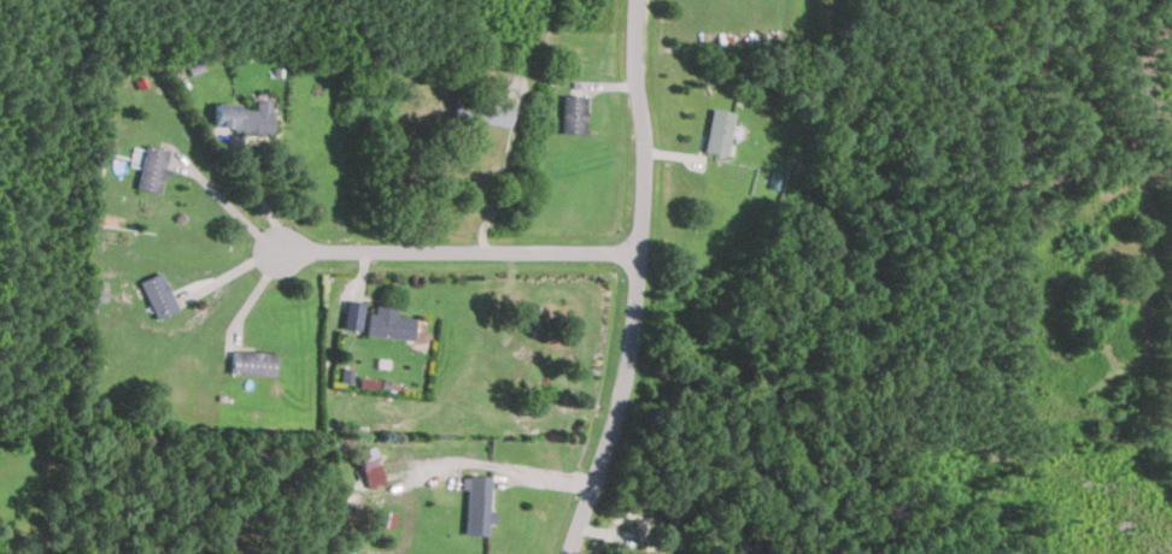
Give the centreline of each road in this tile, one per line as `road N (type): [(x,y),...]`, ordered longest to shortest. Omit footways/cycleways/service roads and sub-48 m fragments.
road 1 (residential): [(643,0),(640,88),(652,143),(632,376),(572,553)]
road 2 (residential): [(641,259),(275,252)]

